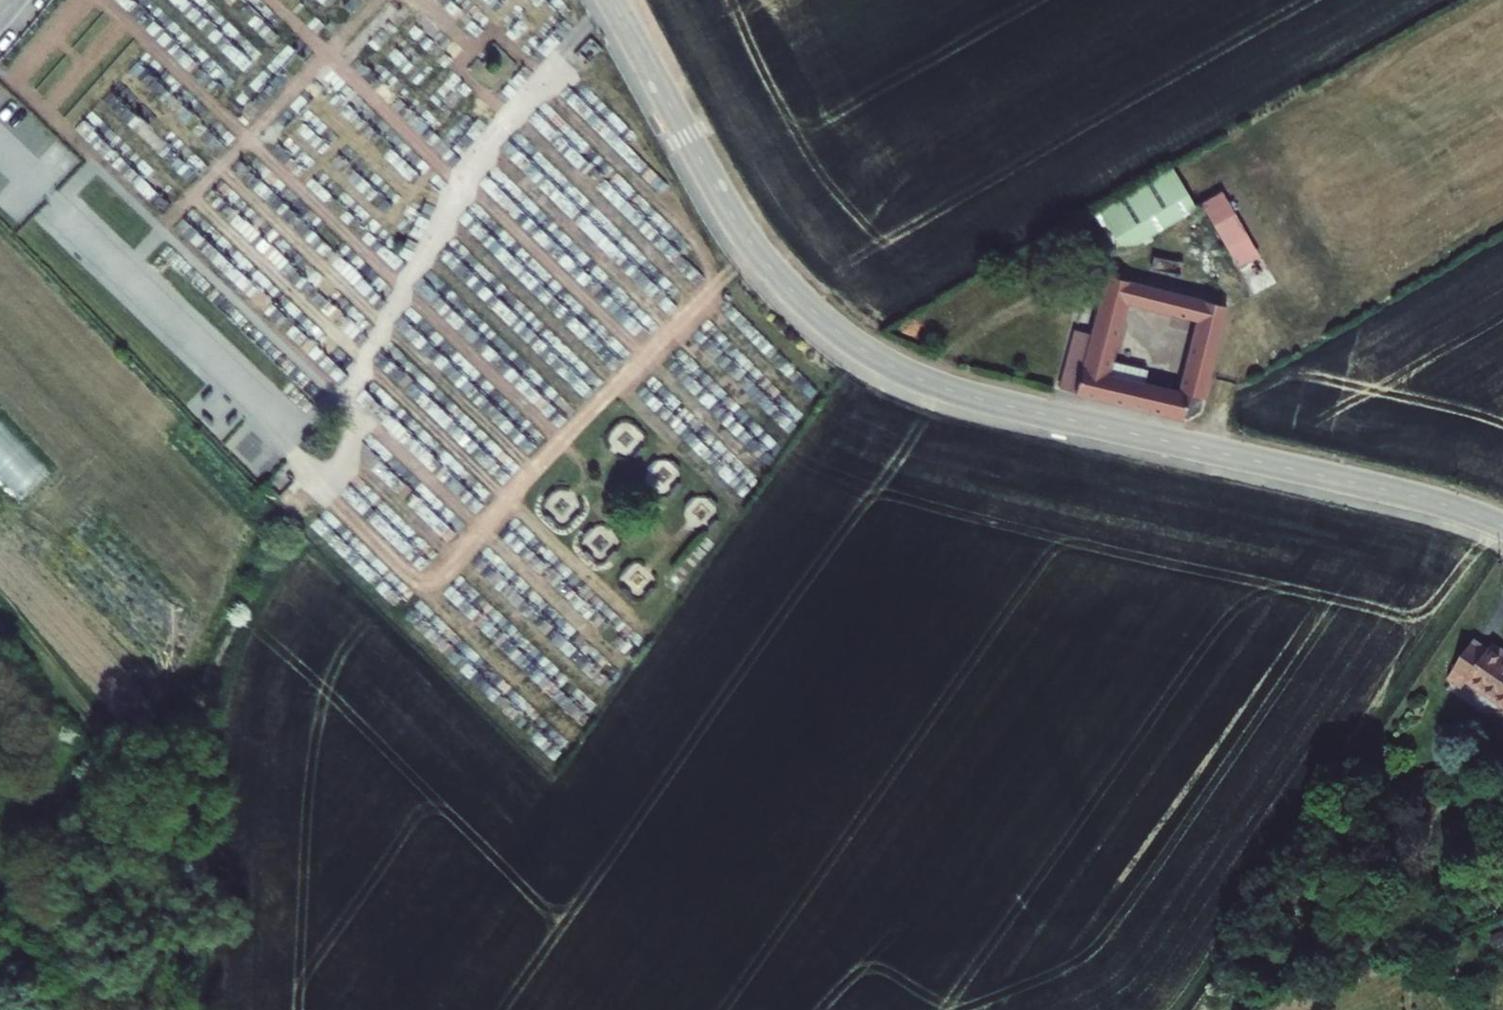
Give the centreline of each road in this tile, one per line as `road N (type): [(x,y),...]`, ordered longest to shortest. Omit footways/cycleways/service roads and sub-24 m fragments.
road 1 (residential): [(613,0),(741,229),(802,300),(865,351),(983,399),(1412,494),(1502,525)]

